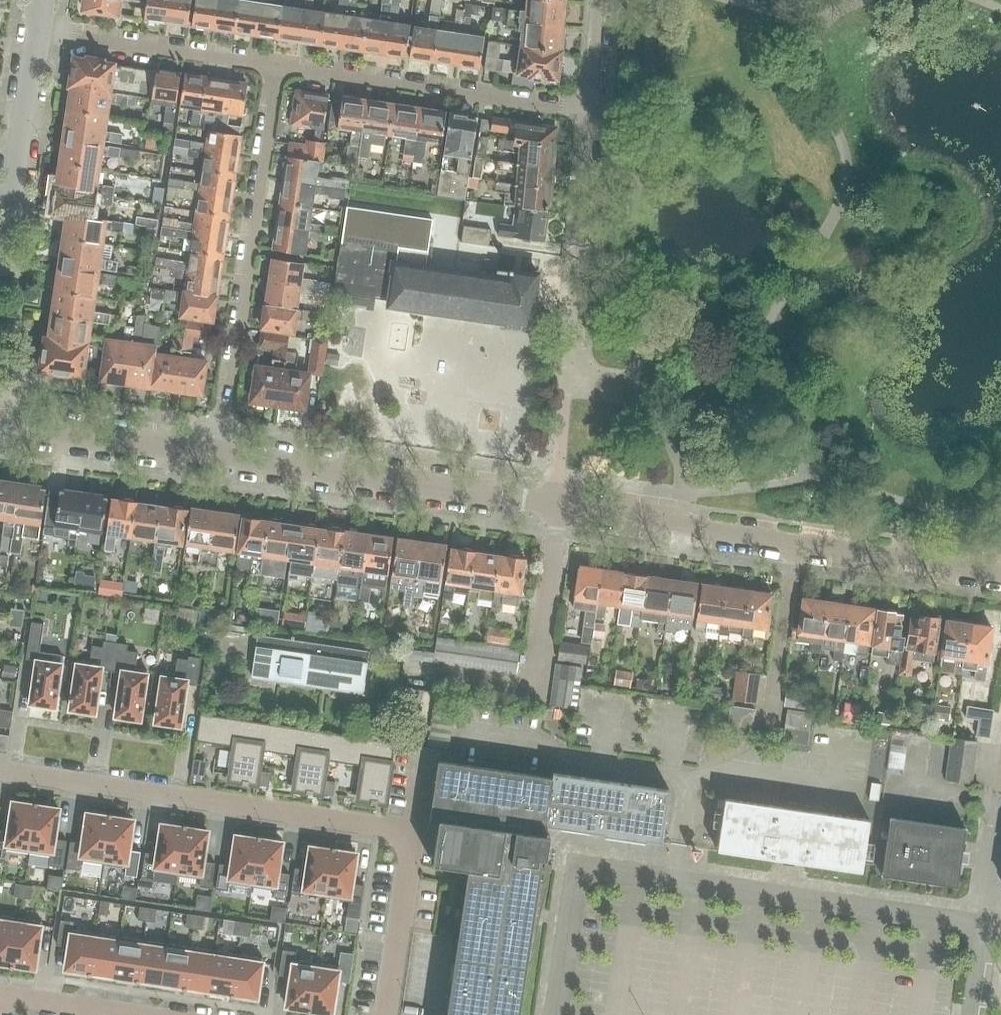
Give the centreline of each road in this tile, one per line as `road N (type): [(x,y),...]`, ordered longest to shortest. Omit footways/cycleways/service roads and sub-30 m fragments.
road 1 (tertiary): [(1000,573),(217,453)]
road 2 (unclassified): [(0,770),(414,831),(387,1014)]
road 3 (residential): [(276,62),(217,453)]
road 4 (residential): [(593,110),(276,62)]
road 5 (residential): [(607,387),(591,386),(575,370),(593,110)]
road 6 (tertiary): [(217,453),(0,420)]
road 7 (residential): [(276,62),(60,31)]
road 8 (tertiary): [(0,238),(37,28)]
road 9 (unclassified): [(140,1014),(0,994)]

